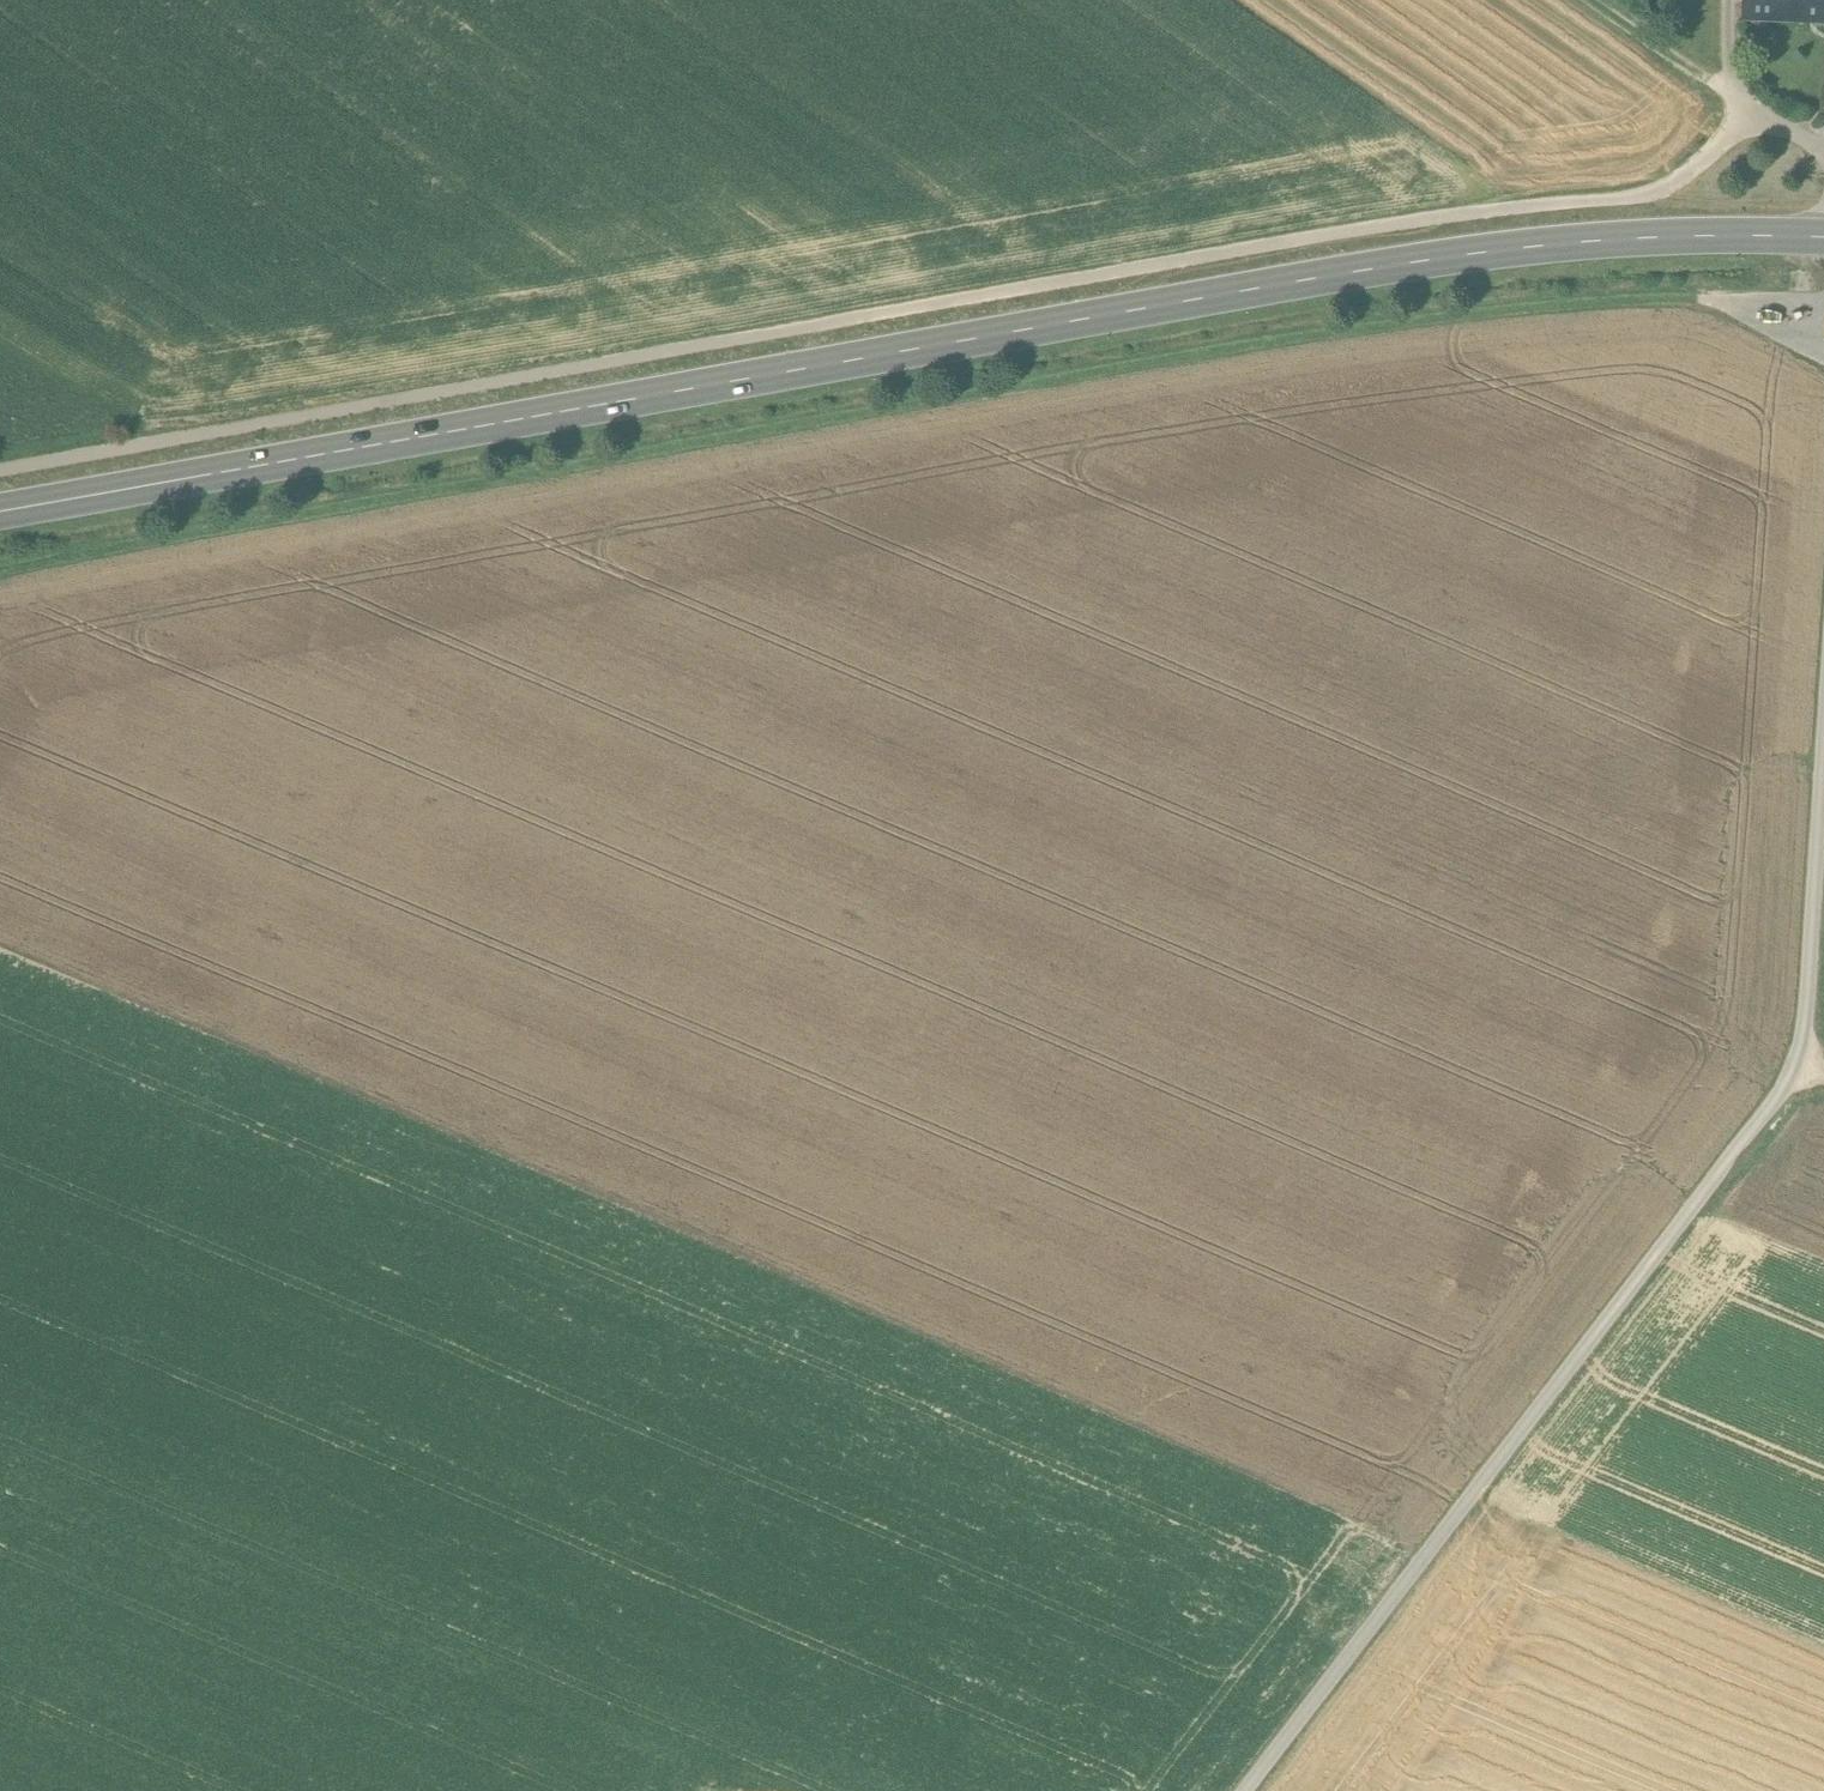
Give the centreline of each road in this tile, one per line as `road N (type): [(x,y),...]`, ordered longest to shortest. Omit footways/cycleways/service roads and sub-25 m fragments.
road 1 (secondary): [(0,513),(1548,237),(1748,224),(1823,228)]
road 2 (track): [(0,589),(1697,298)]
road 3 (track): [(1267,1790),(1804,1066),(1815,1016),(1823,816)]
road 4 (track): [(1604,0),(1756,108)]

